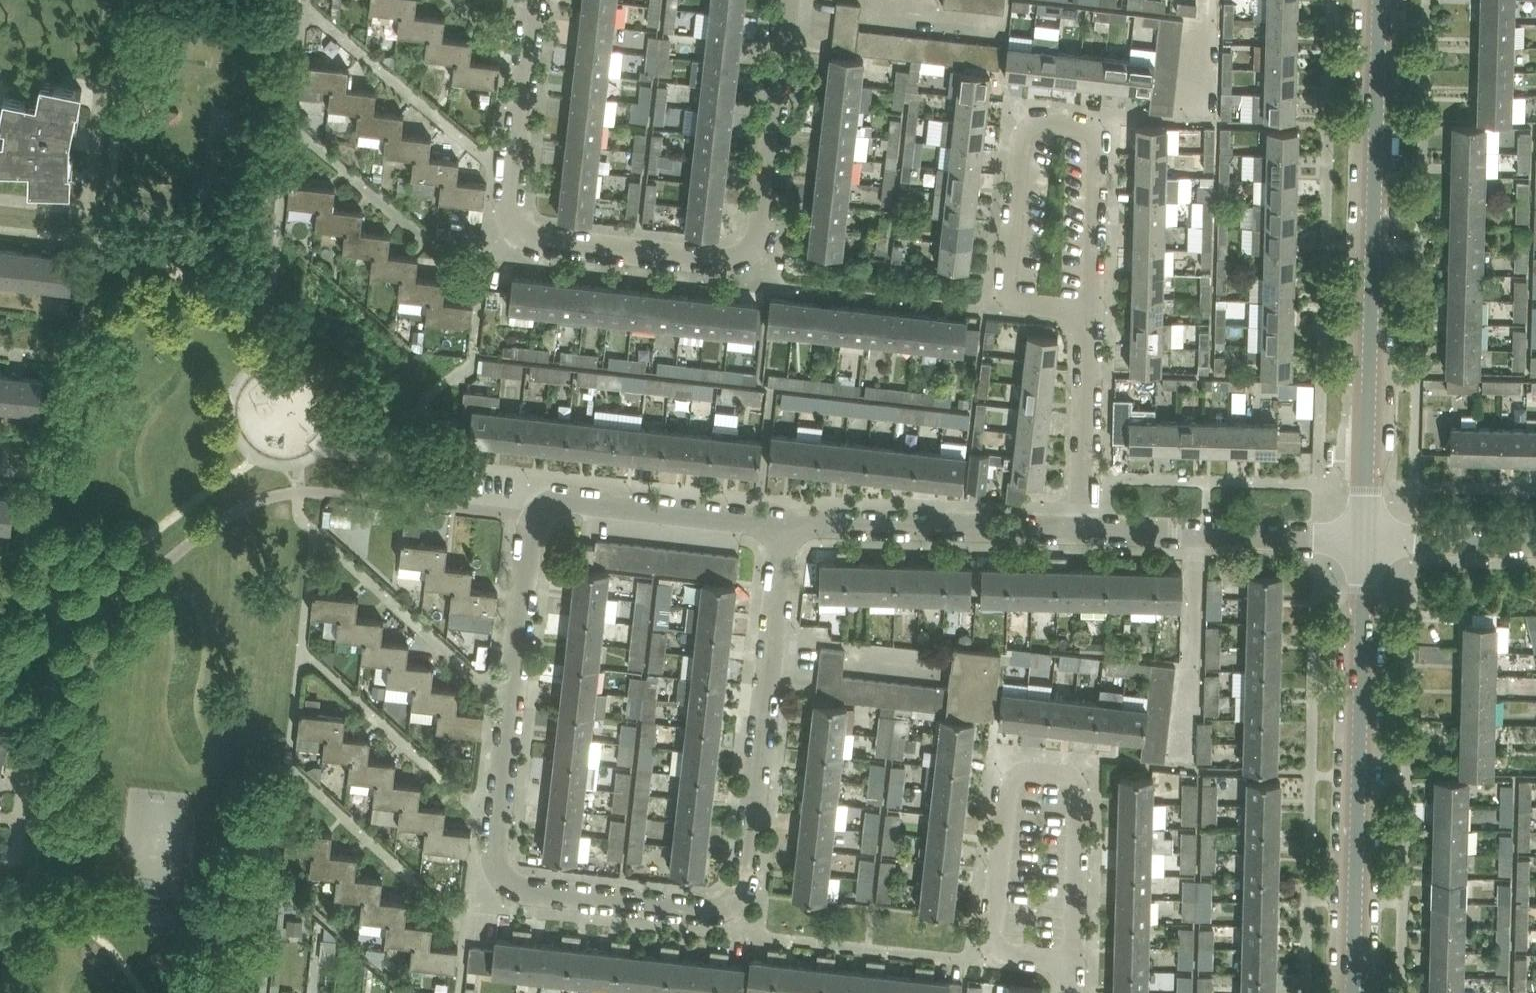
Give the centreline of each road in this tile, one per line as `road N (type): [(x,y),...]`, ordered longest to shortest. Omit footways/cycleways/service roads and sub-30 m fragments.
road 1 (residential): [(522,504),(495,838),(507,874),(531,902),(710,924),(759,866),(787,525)]
road 2 (residential): [(532,0),(513,200),(526,238),(736,259),(754,249),(764,218),(787,0)]
road 3 (tertiary): [(1367,546),(1383,0)]
road 4 (tertiary): [(1355,992),(1367,546)]
road 5 (residential): [(1077,957),(997,952),(1013,757),(1092,762)]
road 6 (residential): [(1097,315),(1022,305),(1011,292),(1026,134),(1092,136),(1102,148)]
road 7 (residential): [(1367,546),(1075,531)]
road 8 (residential): [(1075,531),(787,525)]
road 9 (residential): [(787,525),(522,504)]
road 10 (residential): [(1075,531),(1097,315)]
road 11 (residential): [(1092,762),(1077,957)]
road 12 (residential): [(1367,546),(1535,545)]
road 13 (residential): [(1102,148),(1097,315)]

